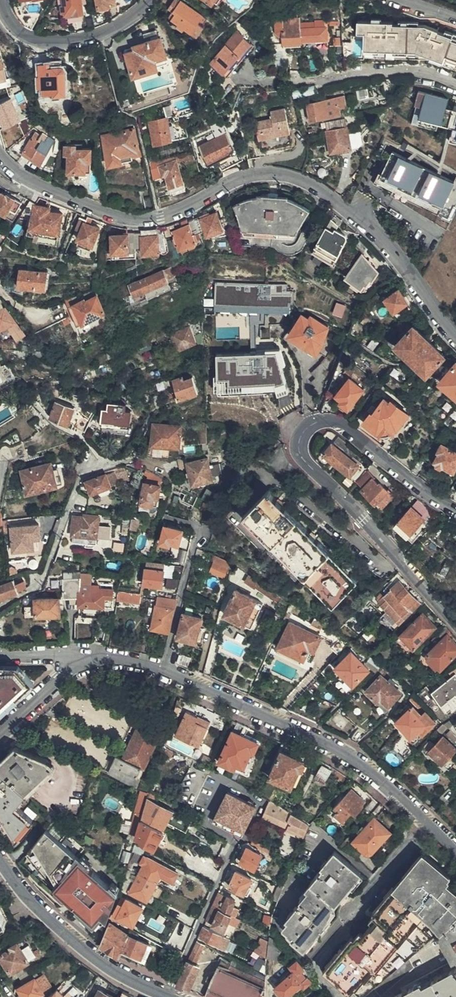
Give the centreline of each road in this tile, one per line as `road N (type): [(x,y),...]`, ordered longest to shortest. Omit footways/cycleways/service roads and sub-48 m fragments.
road 1 (residential): [(455,336),(376,236),(302,181),(241,178),(142,220),(39,185)]
road 2 (residential): [(88,655),(162,670),(296,728),(369,771),(455,861)]
road 3 (residential): [(455,624),(314,473),(307,437),(324,427),(345,431),(455,509)]
road 4 (tertiary): [(163,996),(69,937),(0,861)]
road 5 (residential): [(455,85),(389,72),(276,87)]
road 6 (residential): [(4,0),(21,31),(48,41),(106,32),(148,0)]

